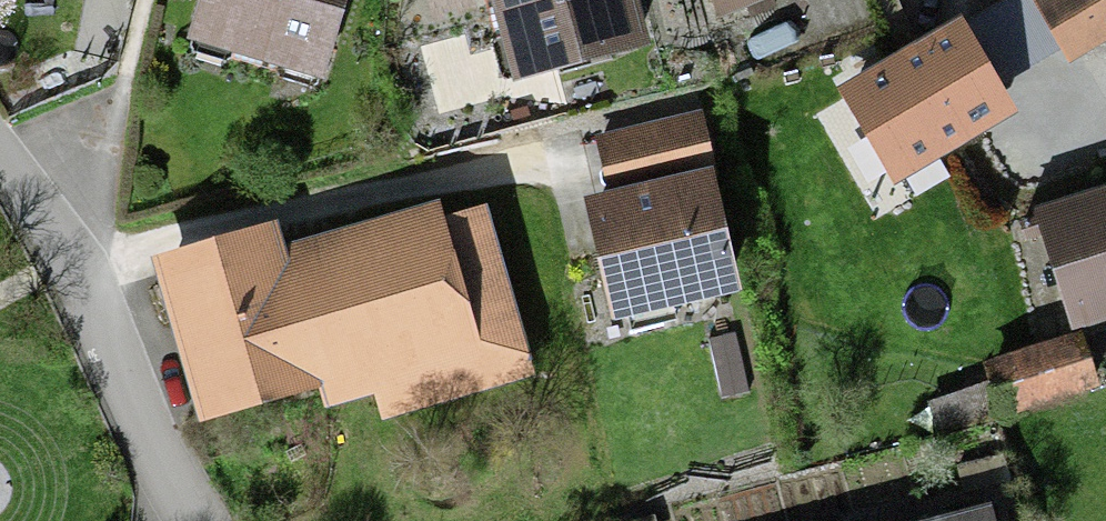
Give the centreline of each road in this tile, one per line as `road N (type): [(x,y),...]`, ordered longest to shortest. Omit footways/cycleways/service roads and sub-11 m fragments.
road 1 (track): [(567,239),(547,169),(312,202),(78,258)]
road 2 (residential): [(0,147),(78,258),(188,520)]

